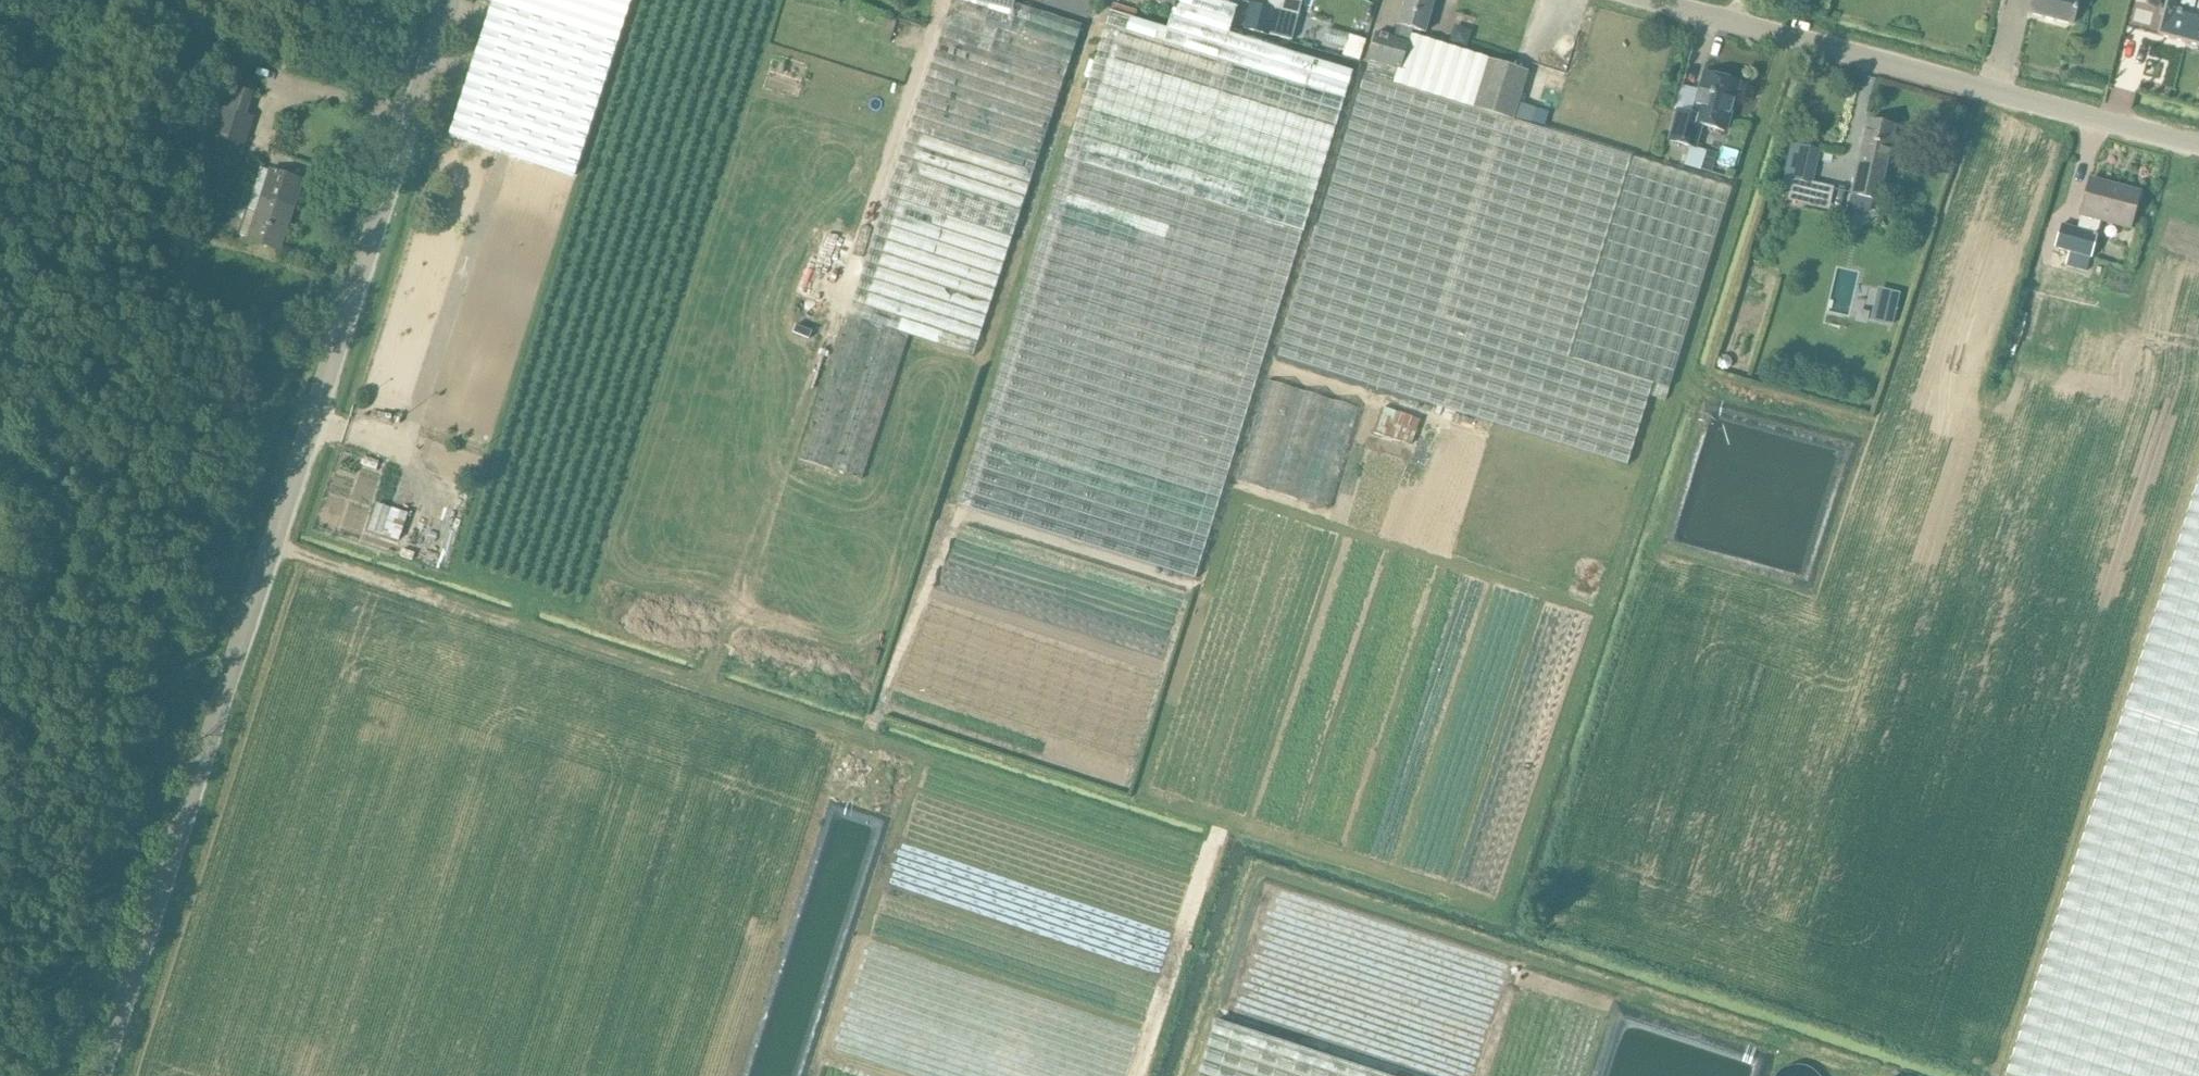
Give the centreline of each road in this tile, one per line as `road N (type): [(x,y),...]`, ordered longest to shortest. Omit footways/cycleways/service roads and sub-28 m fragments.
road 1 (unclassified): [(106,1075),(449,0)]
road 2 (unclassified): [(2198,145),(1648,0)]
road 3 (track): [(392,0),(380,43),(358,52),(275,29),(212,0)]

